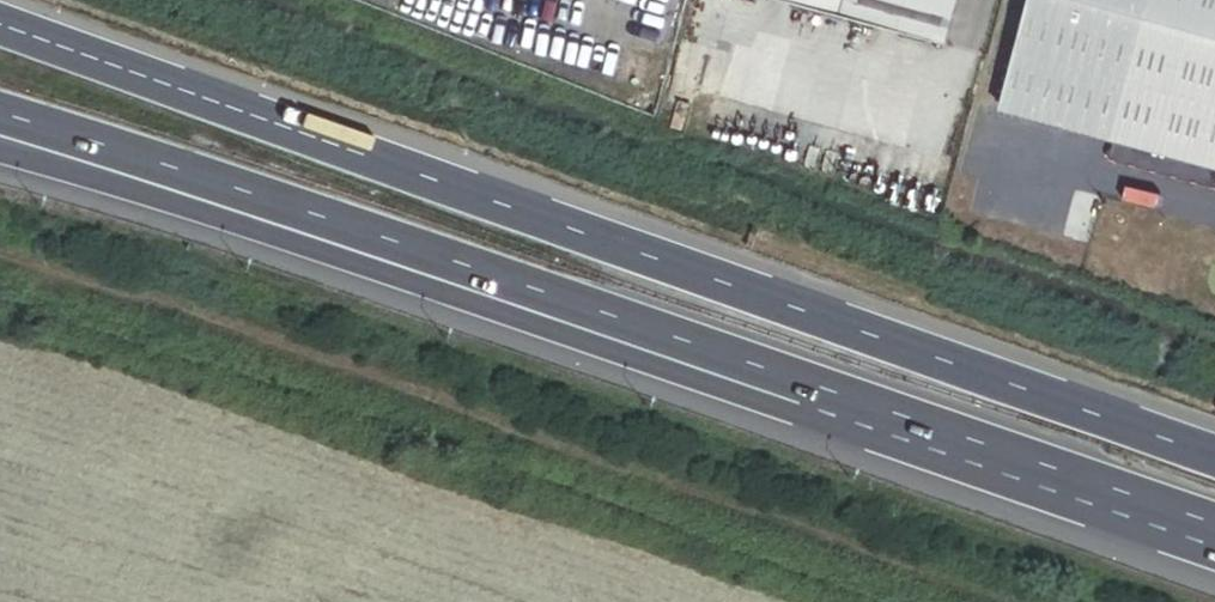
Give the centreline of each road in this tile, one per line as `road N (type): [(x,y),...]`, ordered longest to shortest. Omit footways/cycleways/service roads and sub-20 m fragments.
road 1 (trunk): [(1214,457),(0,22)]
road 2 (track): [(988,601),(0,264)]
road 3 (motorway): [(0,108),(664,332)]
road 4 (motorway): [(0,147),(664,332)]
road 5 (motorway): [(664,332),(1214,528)]

